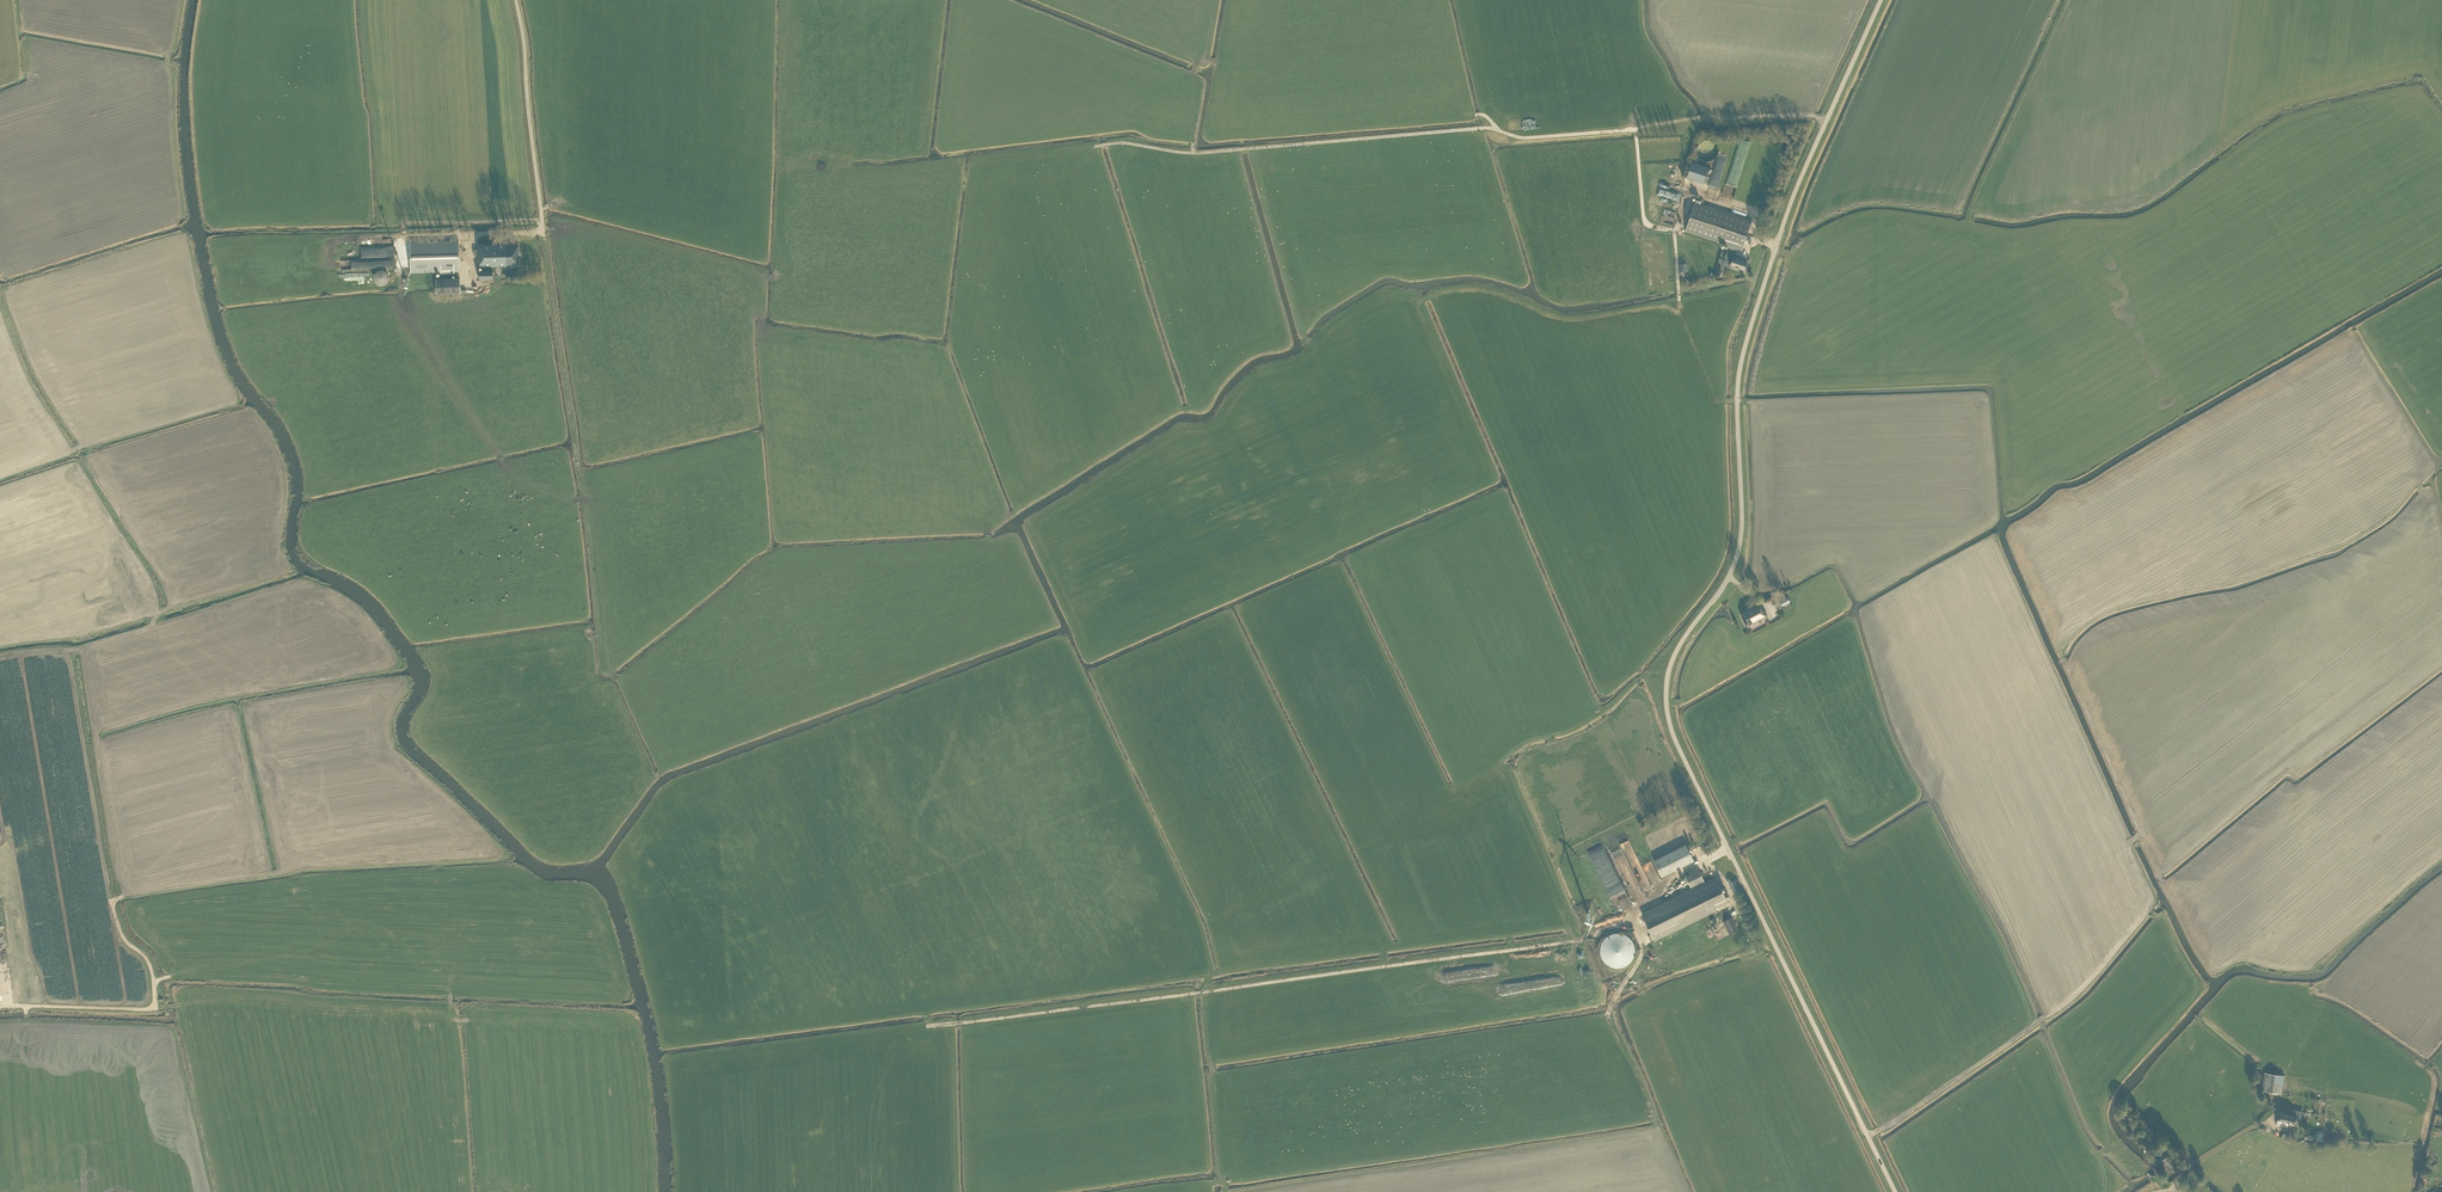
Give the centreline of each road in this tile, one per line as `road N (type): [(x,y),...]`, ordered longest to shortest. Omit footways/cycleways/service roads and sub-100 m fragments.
road 1 (unclassified): [(1896,1191),(1678,746),(1666,694),(1678,647),(1738,555),(1745,348),(1793,200),(1881,0)]
road 2 (track): [(1097,148),(1193,155),(1487,129),(1525,140),(1636,131),(1643,215),(1654,227),(1679,230)]
road 3 (track): [(578,465),(603,655),(620,679)]
road 4 (track): [(1671,665),(1570,730),(1532,739),(1500,762)]
road 5 (track): [(1636,131),(1658,119),(1807,115),(1826,122)]

